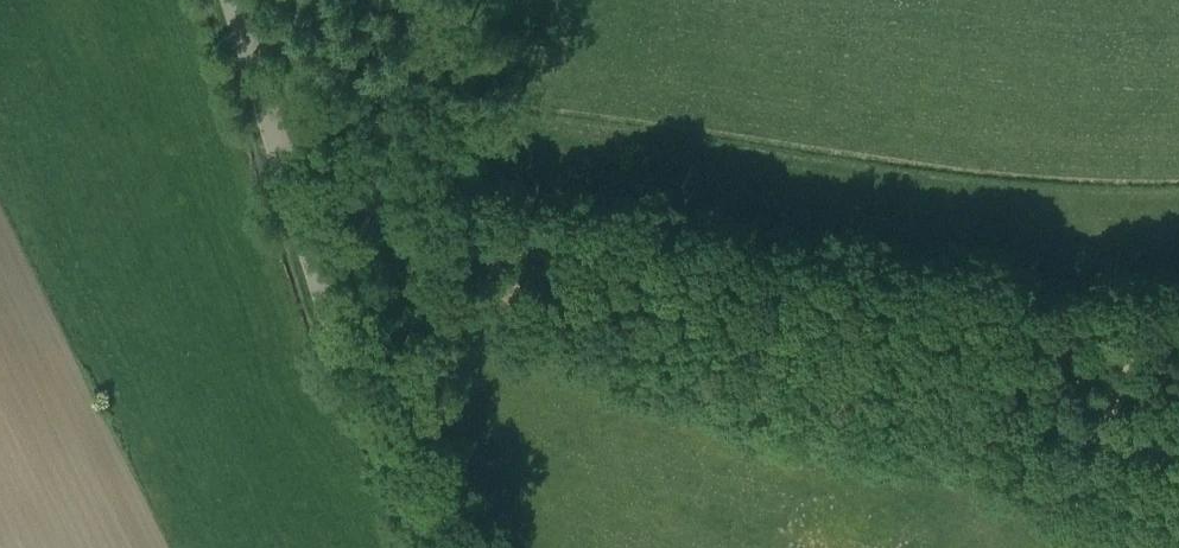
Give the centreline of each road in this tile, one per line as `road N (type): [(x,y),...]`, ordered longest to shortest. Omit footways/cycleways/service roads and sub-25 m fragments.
road 1 (unclassified): [(432,547),(273,133),(233,0)]

